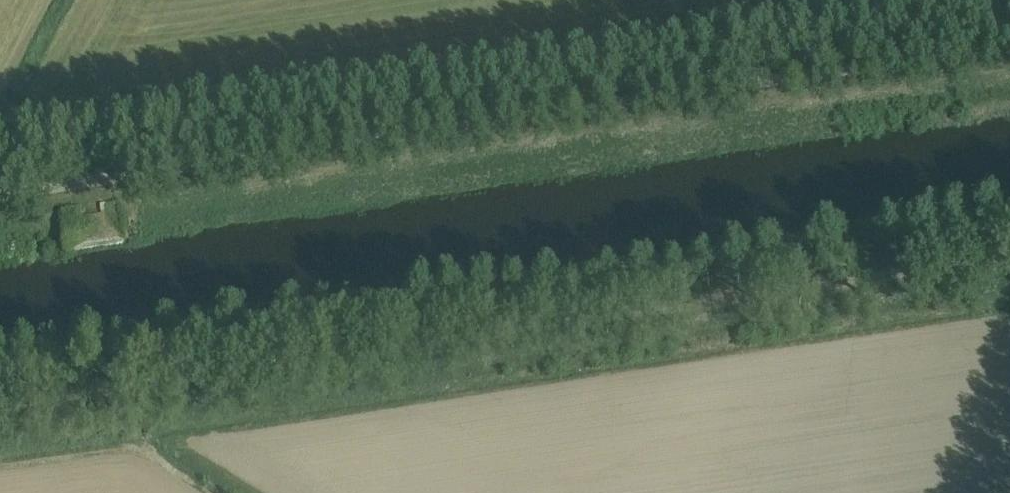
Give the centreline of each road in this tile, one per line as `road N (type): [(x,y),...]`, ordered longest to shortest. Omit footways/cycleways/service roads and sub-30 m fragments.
road 1 (track): [(1009,255),(0,406)]
road 2 (unclassified): [(1009,47),(0,197)]

